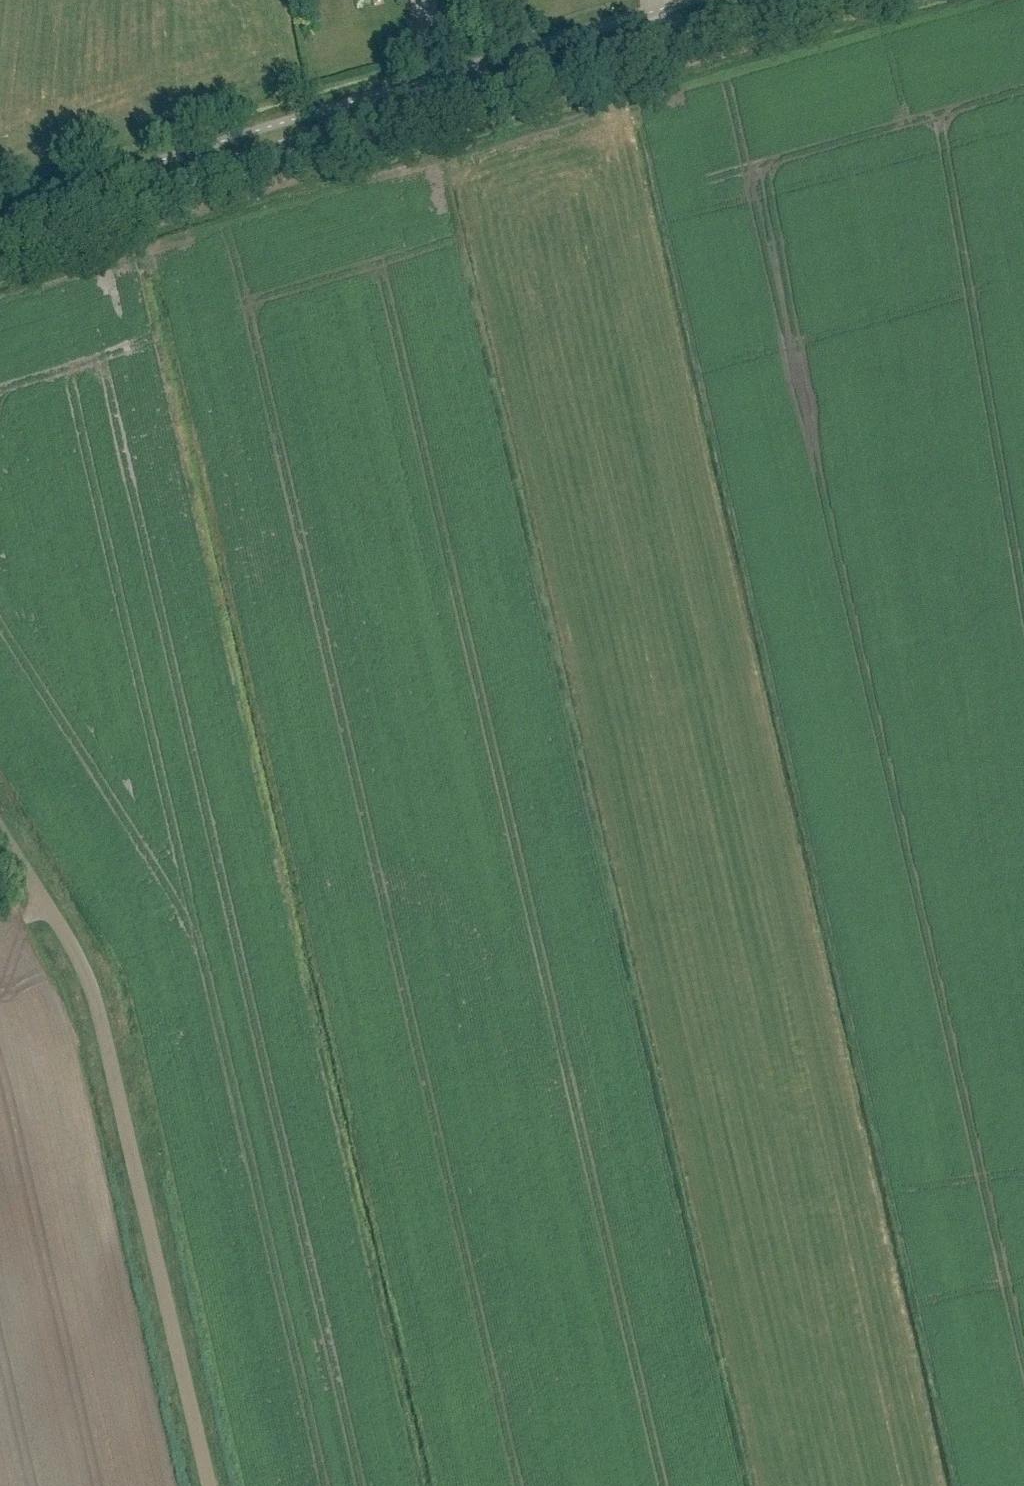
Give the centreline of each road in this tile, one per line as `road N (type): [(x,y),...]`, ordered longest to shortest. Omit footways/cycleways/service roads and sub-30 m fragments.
road 1 (secondary): [(0,242),(785,0)]
road 2 (unclassified): [(210,1485),(98,1003),(71,940),(0,827)]

